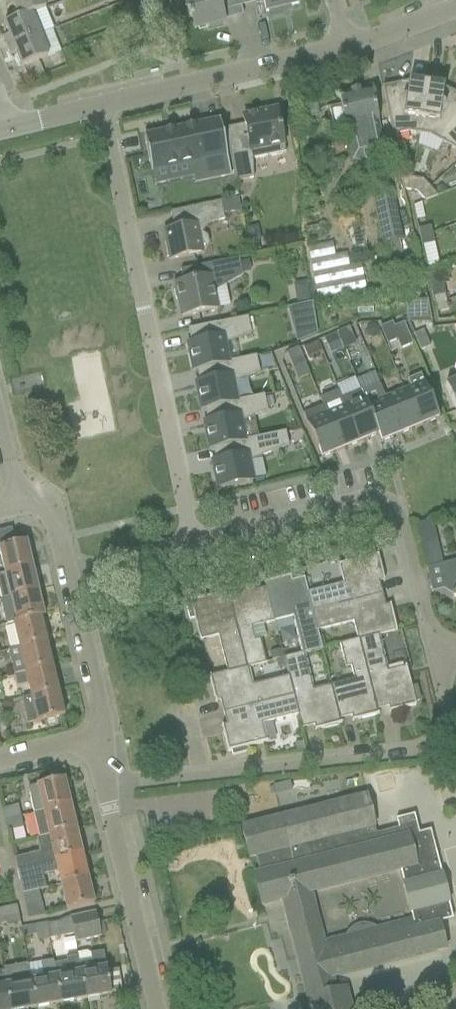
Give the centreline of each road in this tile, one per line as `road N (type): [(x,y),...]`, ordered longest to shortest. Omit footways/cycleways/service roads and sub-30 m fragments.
road 1 (unclassified): [(193,541),(99,104)]
road 2 (unclassified): [(106,780),(427,743),(453,723)]
road 3 (unclassified): [(433,654),(386,504),(364,500),(193,541)]
road 4 (residential): [(99,104),(347,48)]
road 5 (residential): [(151,1008),(106,780)]
road 6 (residential): [(99,735),(65,572)]
road 7 (unclassified): [(193,541),(65,572)]

